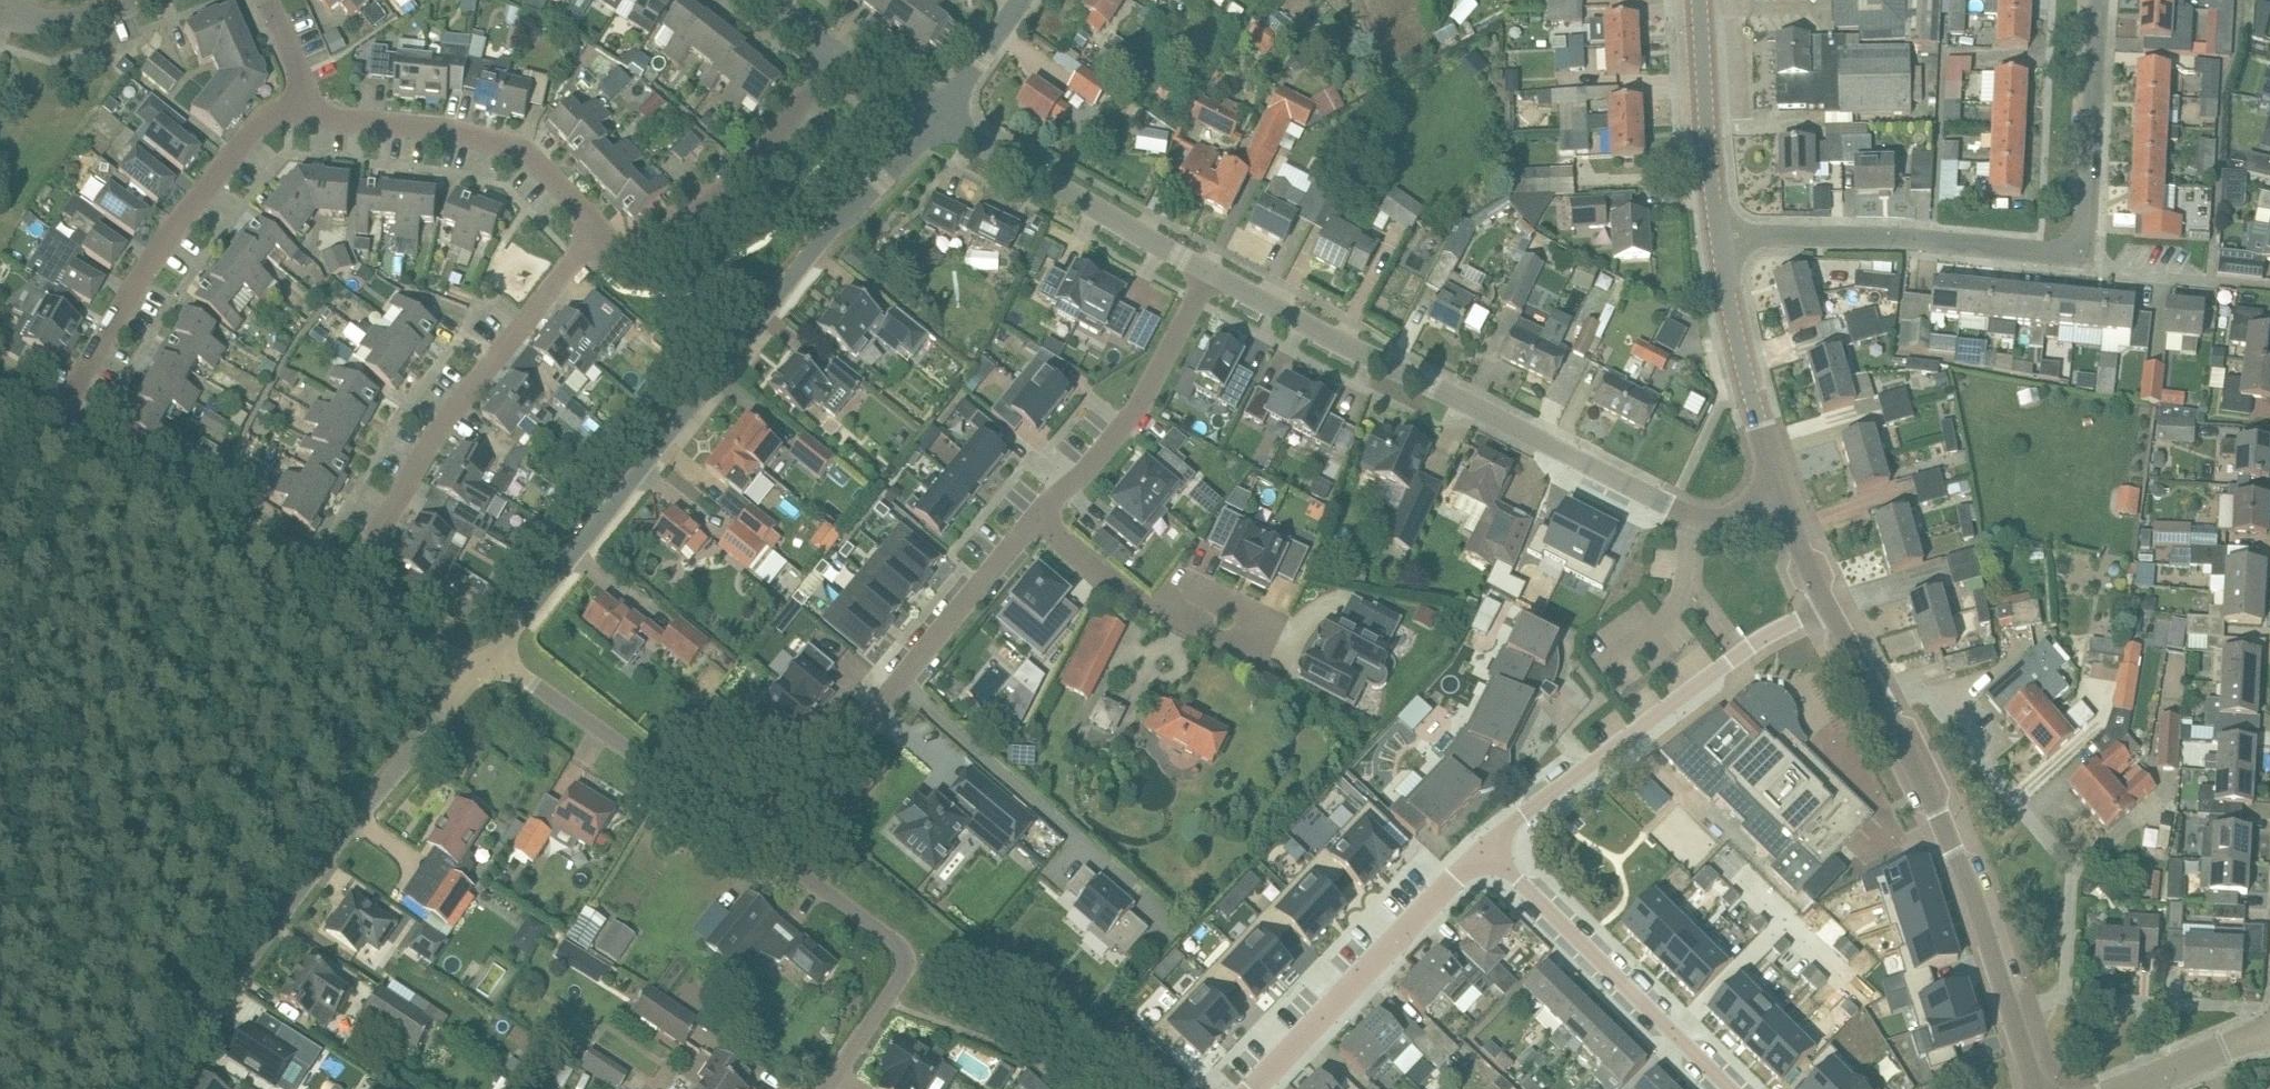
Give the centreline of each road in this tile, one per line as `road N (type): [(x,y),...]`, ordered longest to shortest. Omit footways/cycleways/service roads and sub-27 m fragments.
road 1 (residential): [(484,664),(847,221),(937,123)]
road 2 (residential): [(1721,233),(2074,244),(2086,229),(2095,0)]
road 3 (residential): [(1691,513),(1206,271)]
road 4 (unclassified): [(158,1088),(208,1013),(484,664)]
road 5 (residential): [(2011,1011),(2053,1000),(2068,976),(2072,893),(2063,854),(1941,703),(1917,693),(1878,694)]
road 6 (residential): [(351,589),(457,415),(607,222)]
road 7 (residential): [(1038,512),(751,848)]
road 8 (residential): [(1487,846),(1726,662),(1839,602)]
road 9 (residential): [(76,427),(109,338),(161,254),(277,112),(308,110)]
road 10 (residential): [(1737,1088),(1487,846)]
road 11 (residential): [(2011,1011),(1951,843),(1878,694)]
road 12 (residential): [(827,1088),(889,997),(906,956),(862,916),(751,848)]
road 13 (residential): [(607,222),(533,153),(474,129),(308,110)]
road 14 (residential): [(1262,1088),(1487,846)]
road 15 (residential): [(751,848),(534,685),(484,664)]
road 16 (residential): [(76,427),(351,589)]
road 17 (residential): [(607,222),(628,232),(672,231),(714,206),(835,51)]
road 18 (residential): [(1206,271),(937,123)]
road 19 (residential): [(1206,271),(1133,421),(1038,512)]
road 20 (residential): [(1787,493),(1742,359),(1721,233)]
road 21 (unclassified): [(1721,233),(1703,0)]
road 22 (residential): [(1038,512),(1111,583),(1218,638)]
road 23 (residential): [(1612,671),(1679,612),(1691,577),(1691,513)]
road 24 (residential): [(351,589),(425,638),(484,664)]
road 25 (residential): [(937,123),(1021,0)]
road 26 (residential): [(146,0),(74,19),(0,15)]
road 27 (residential): [(2269,1039),(2129,1088)]
road 28 (residential): [(937,123),(835,51)]
road 29 (residential): [(1839,602),(1787,493)]

